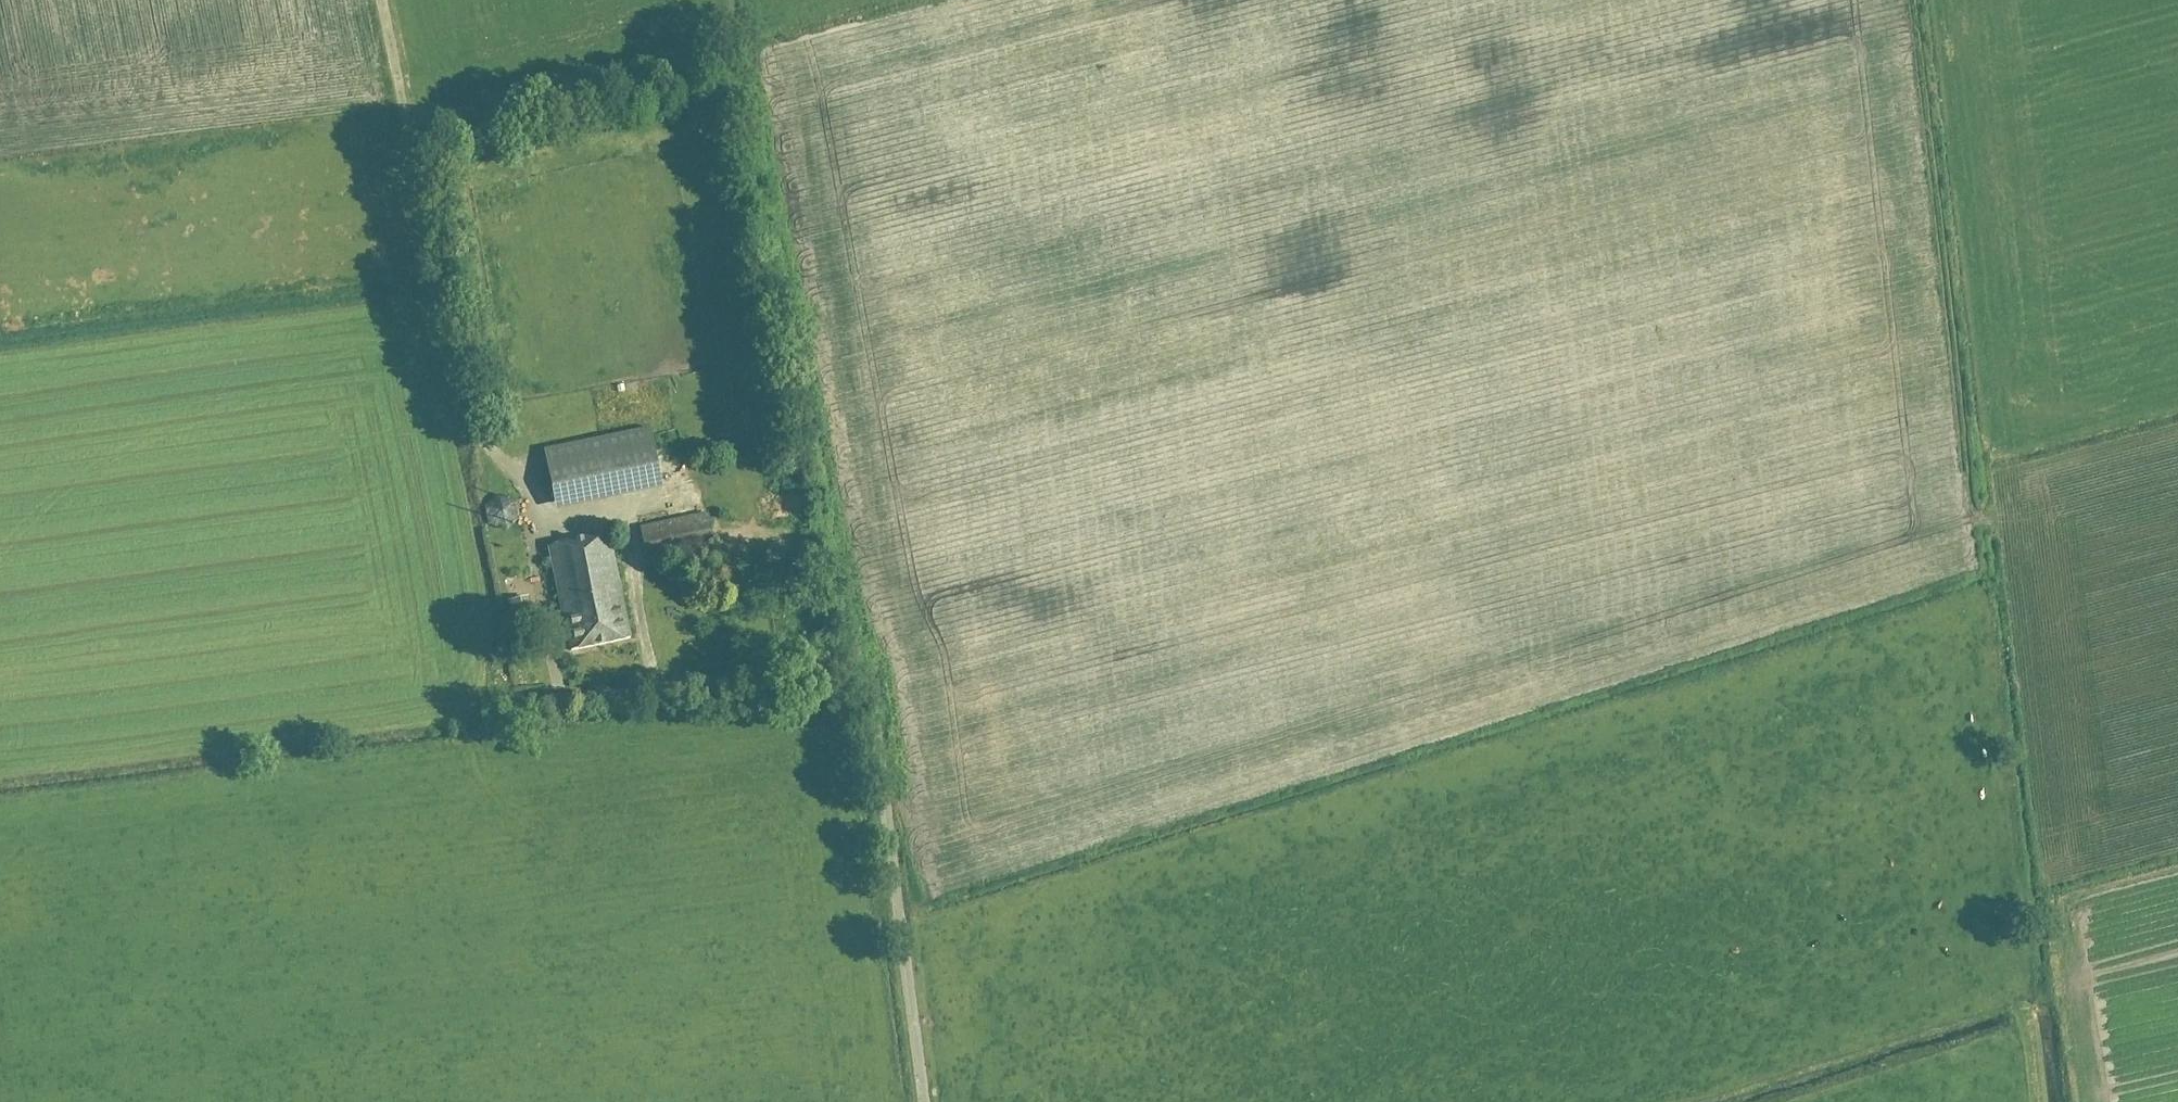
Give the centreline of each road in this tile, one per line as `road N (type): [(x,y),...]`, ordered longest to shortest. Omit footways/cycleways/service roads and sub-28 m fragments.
road 1 (residential): [(536,698),(818,668),(844,673),(872,699),(926,1101)]

